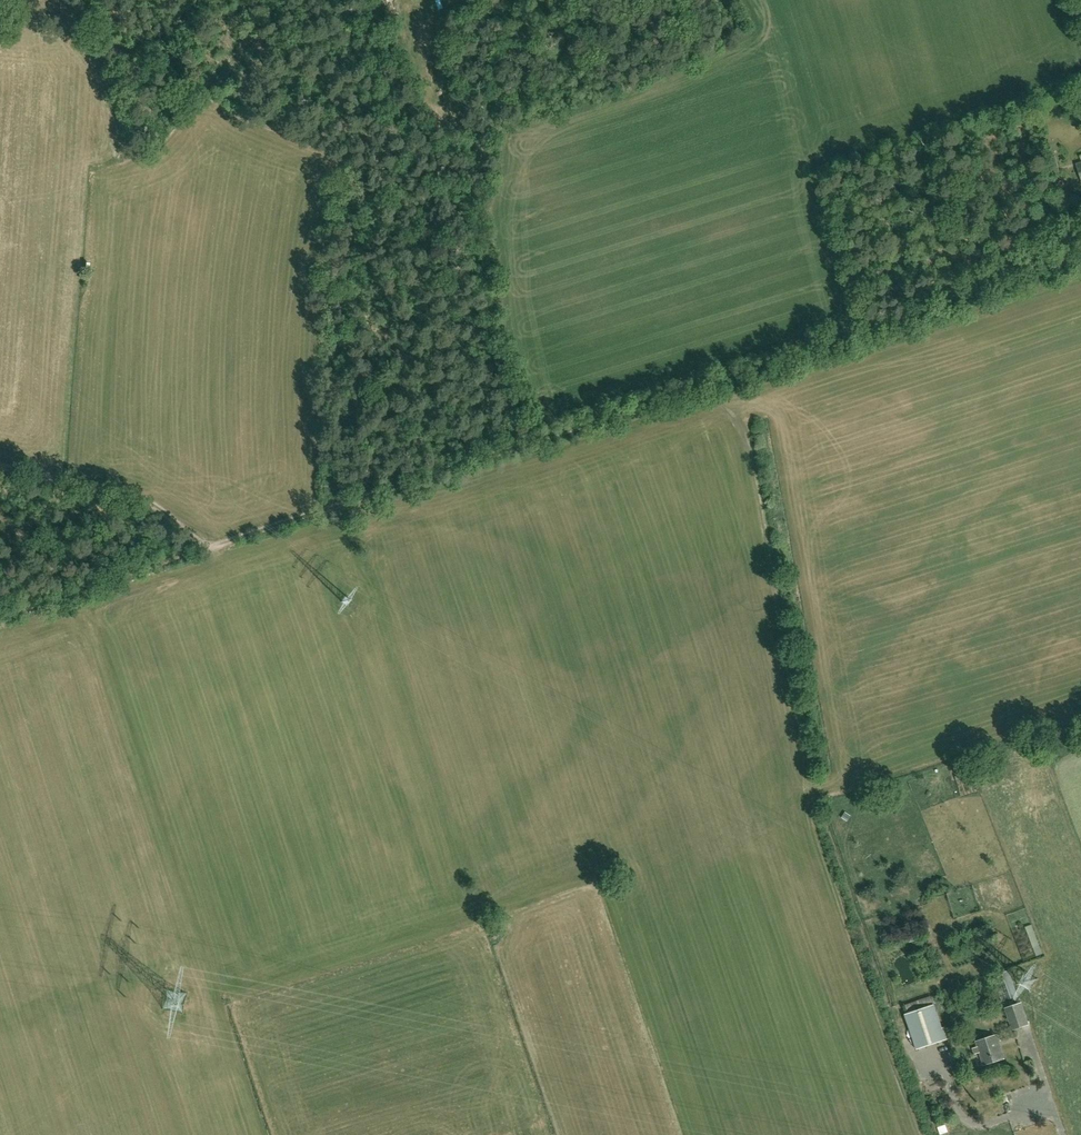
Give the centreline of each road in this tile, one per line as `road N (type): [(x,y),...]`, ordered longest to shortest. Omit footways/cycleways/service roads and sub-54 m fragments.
road 1 (track): [(1080,262),(198,552)]
road 2 (track): [(507,913),(1080,723)]
road 3 (track): [(507,913),(580,1134)]
road 4 (track): [(0,468),(139,499),(212,546)]
road 5 (track): [(0,617),(198,552)]

